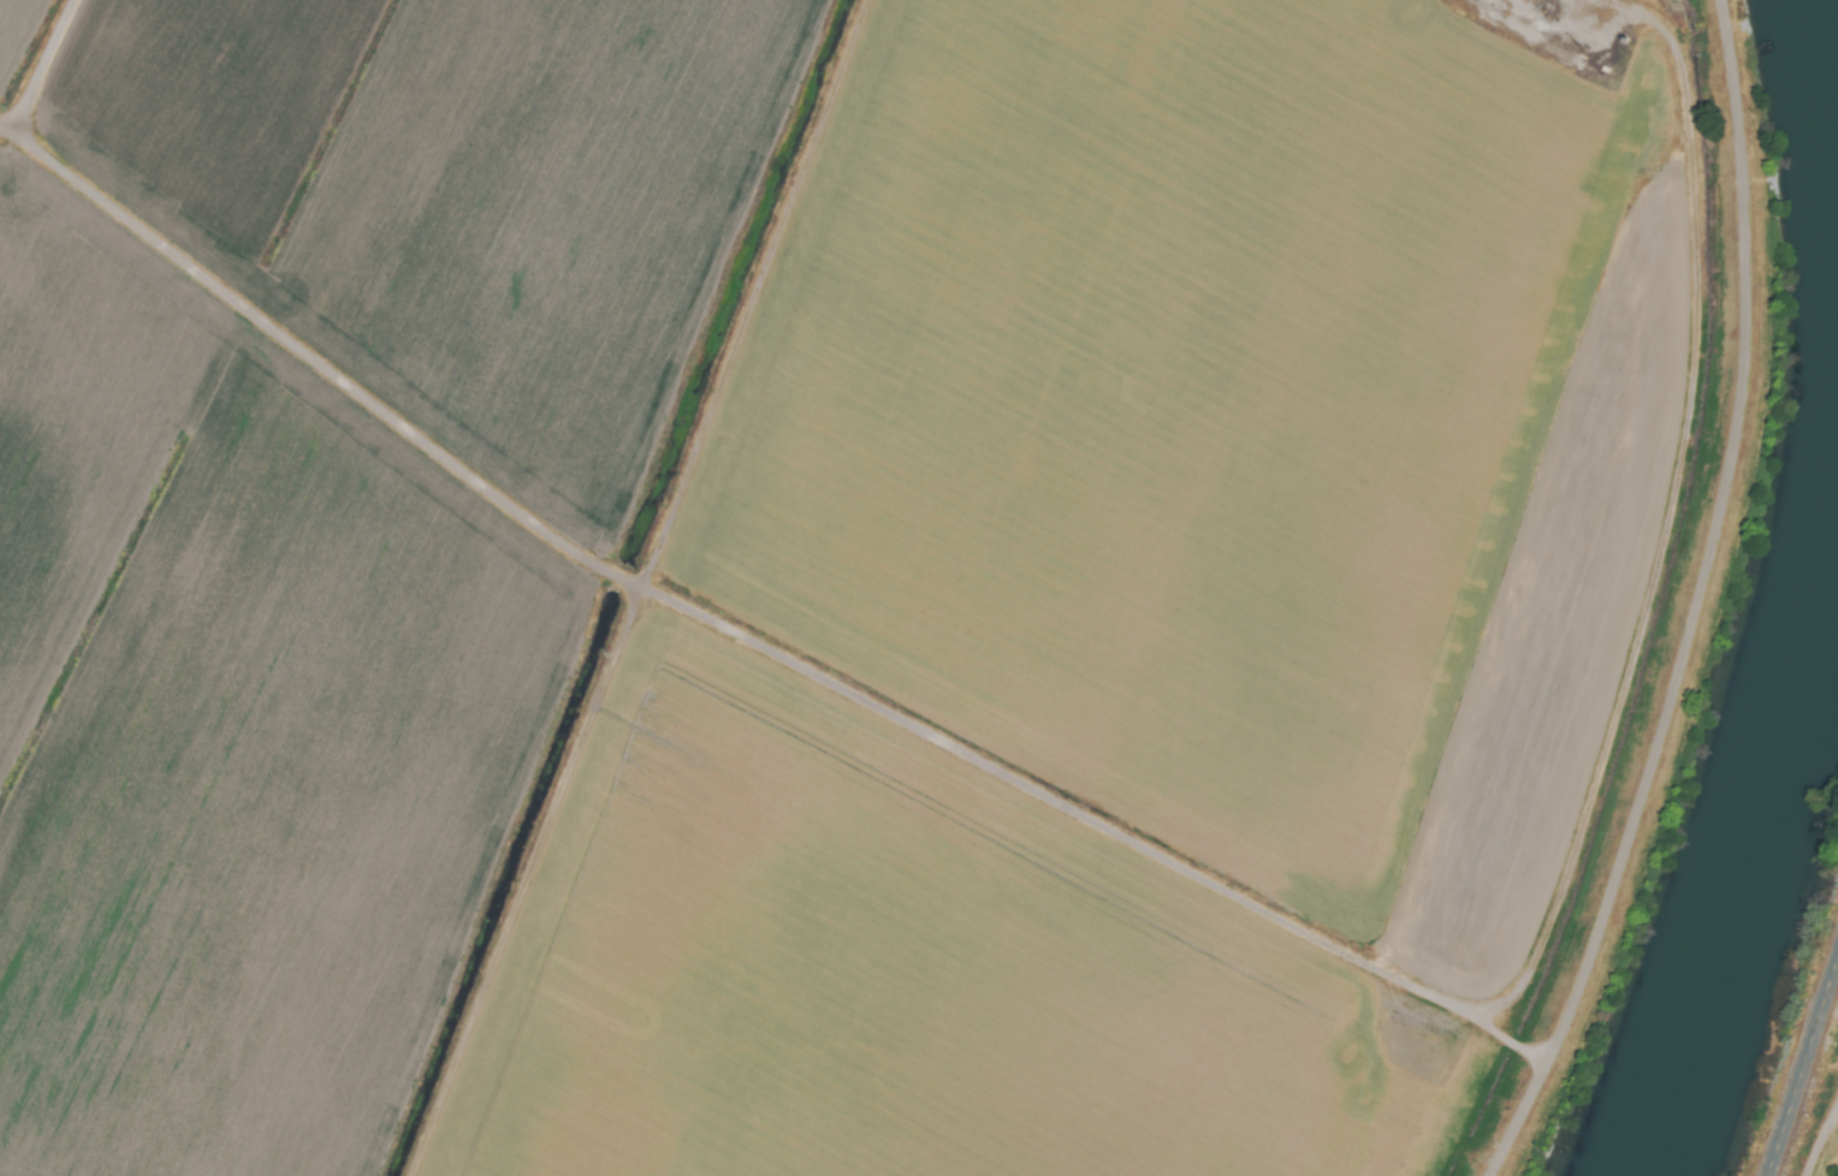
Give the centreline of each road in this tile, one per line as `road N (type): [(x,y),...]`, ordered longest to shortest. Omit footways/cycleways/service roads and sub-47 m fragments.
road 1 (track): [(68,0),(0,131),(586,570),(686,611),(1480,1027)]
road 2 (residential): [(1714,0),(1736,159),(1741,320),(1732,432),(1700,581),(1569,1018),(1485,1175)]
road 3 (residential): [(1765,1175),(1837,952)]

